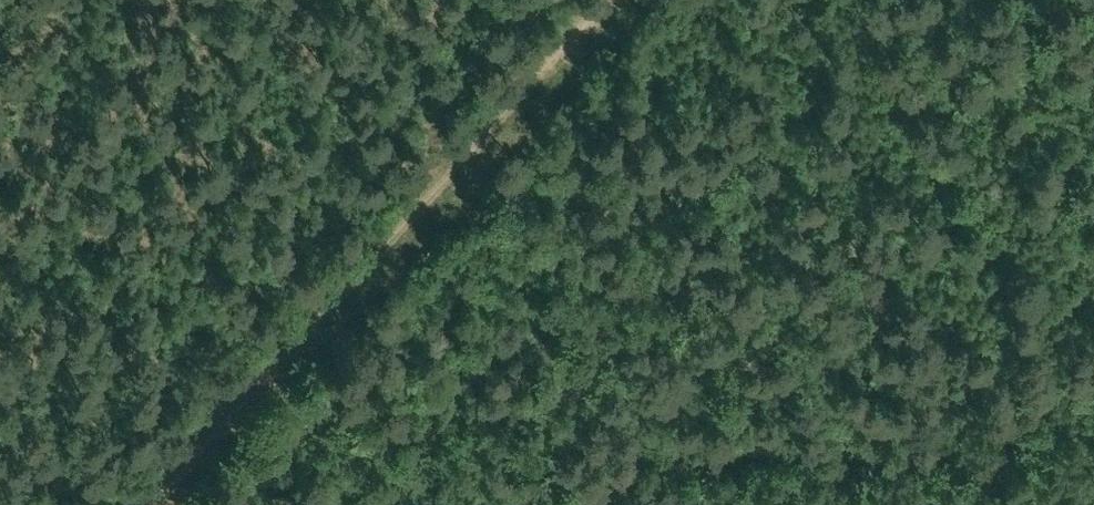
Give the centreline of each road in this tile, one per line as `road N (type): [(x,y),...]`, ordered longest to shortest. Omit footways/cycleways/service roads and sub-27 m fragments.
road 1 (track): [(139,504),(596,0)]

